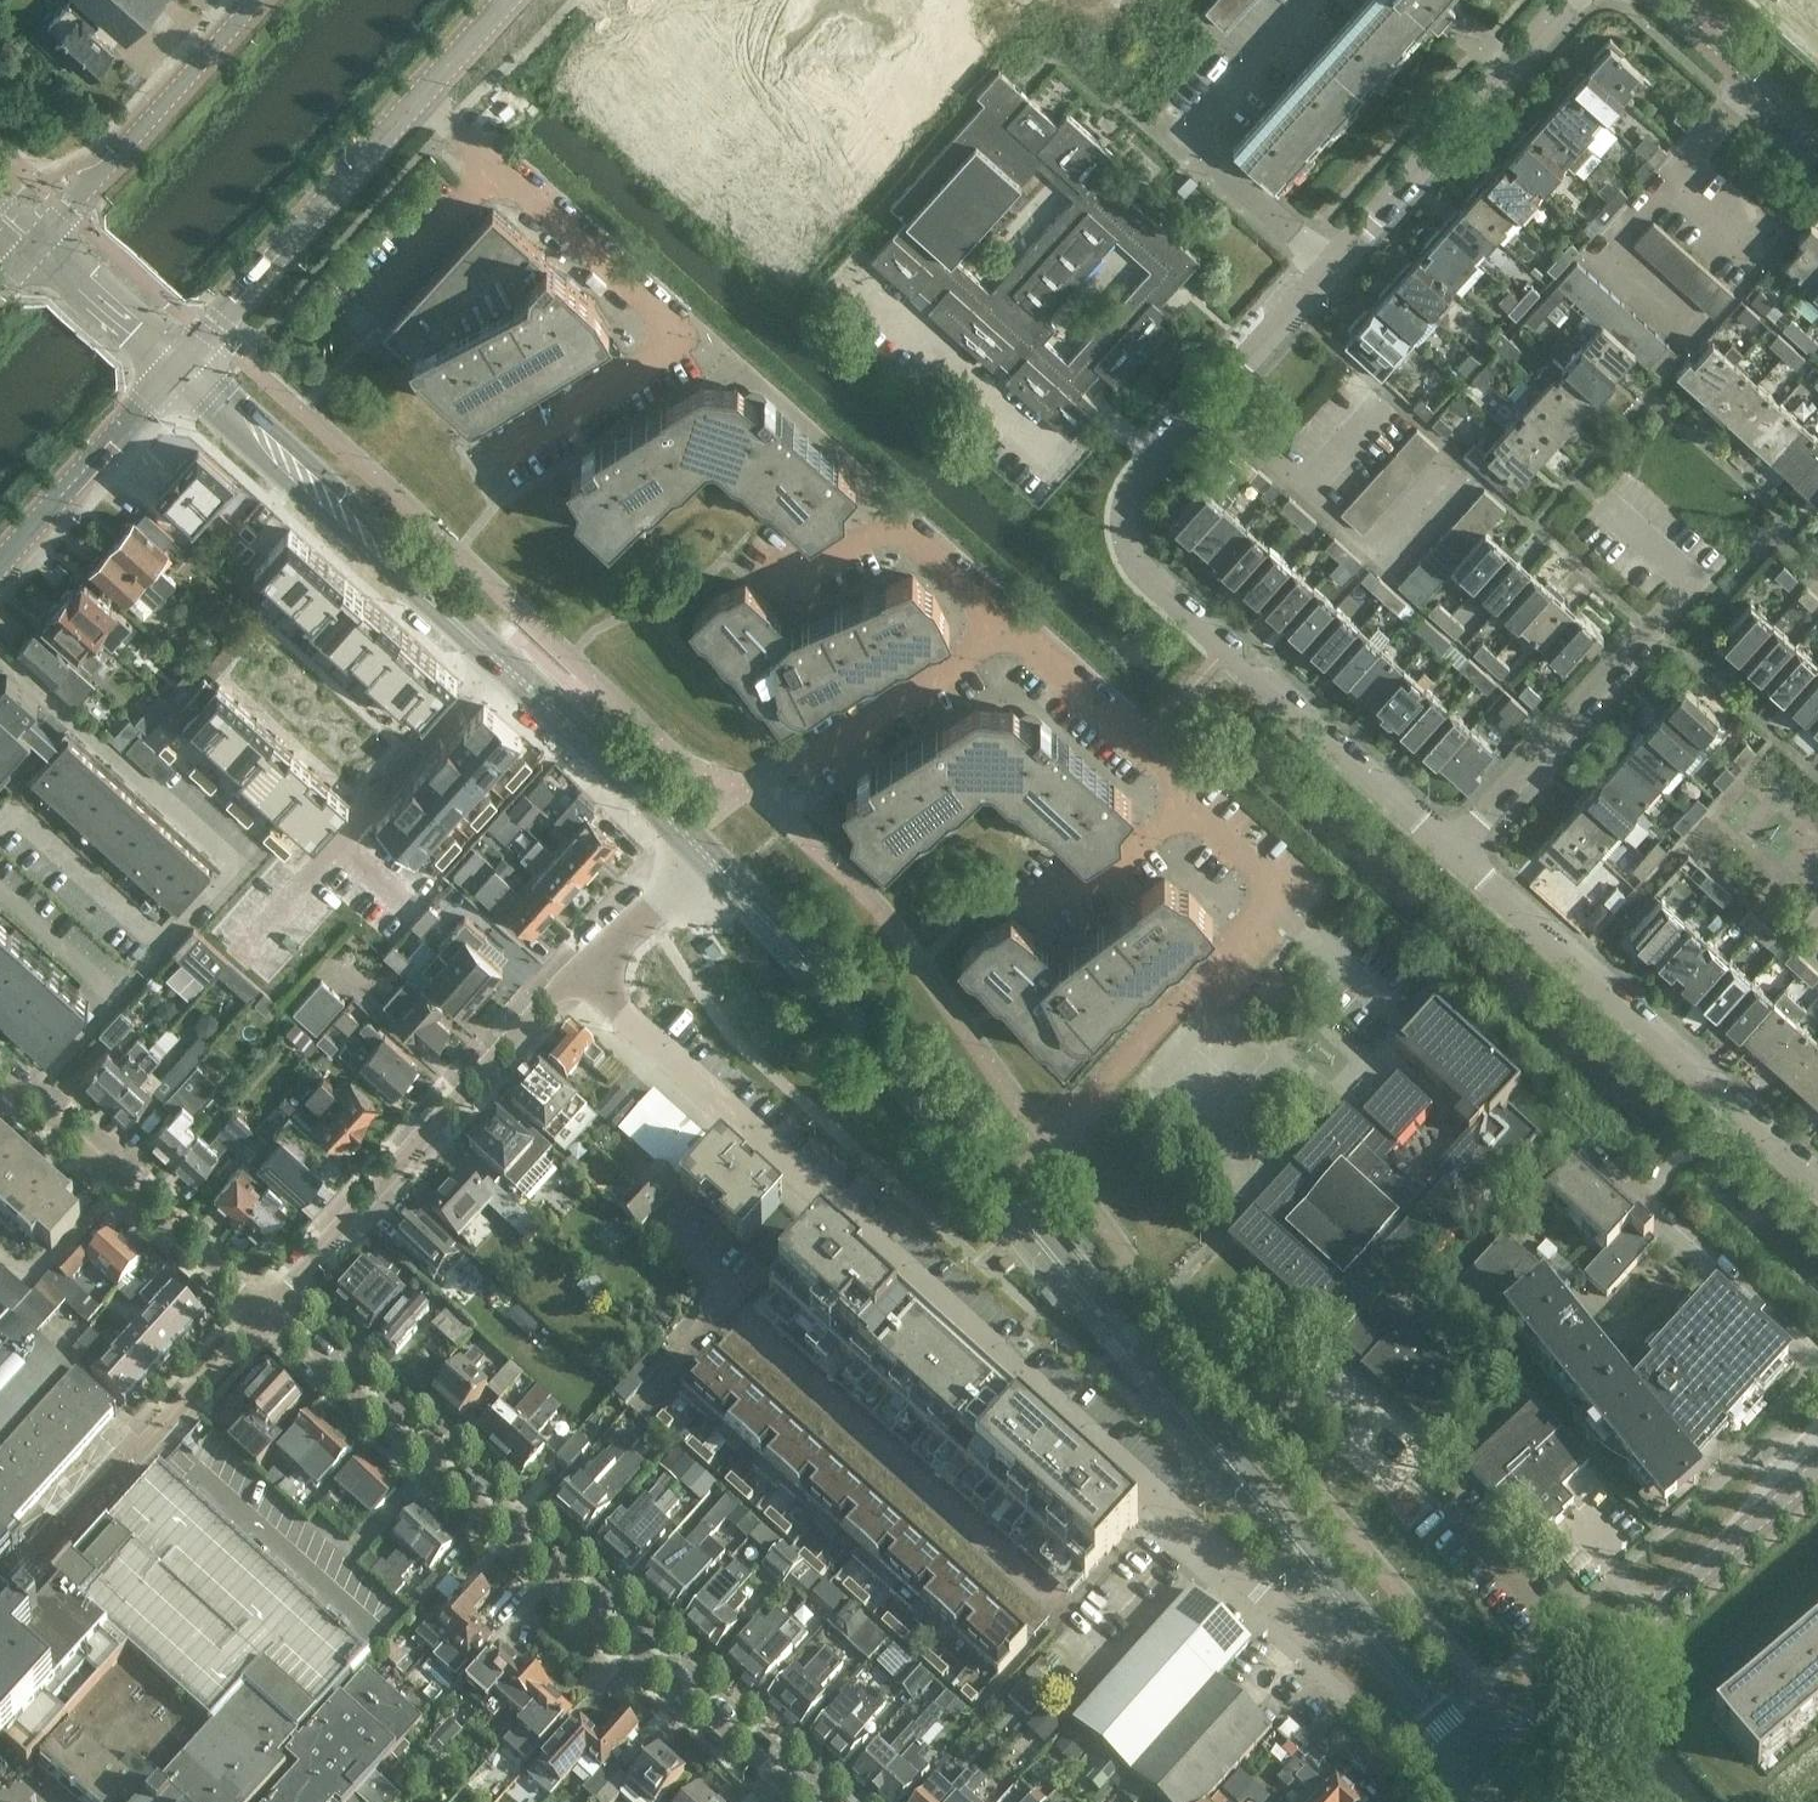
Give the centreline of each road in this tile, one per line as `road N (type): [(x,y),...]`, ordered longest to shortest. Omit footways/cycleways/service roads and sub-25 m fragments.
road 1 (residential): [(1352,1611),(1335,1627),(1310,1630),(1149,1498),(579,970)]
road 2 (residential): [(805,1801),(263,1312)]
road 3 (residential): [(1458,852),(1145,578),(1131,550),(1130,503),(1205,406)]
road 4 (residential): [(998,1190),(1282,896),(1196,809)]
road 5 (residential): [(1817,1181),(1458,852)]
road 6 (residential): [(1458,852),(1695,585),(1604,502)]
road 7 (residential): [(579,970),(263,1312)]
road 8 (residential): [(495,455),(661,345),(652,307),(495,166)]
road 9 (tertiary): [(1483,1757),(1817,1469)]
road 10 (tertiary): [(501,662),(180,366)]
road 11 (tertiary): [(998,1190),(858,1015),(712,862)]
road 12 (residential): [(1332,262),(1192,138),(1314,0)]
road 13 (tertiary): [(180,366),(423,103)]
road 14 (residential): [(0,1073),(263,1312)]
road 15 (residential): [(1332,262),(1569,0)]
road 16 (tertiary): [(38,244),(258,0)]
road 17 (tertiary): [(1352,1611),(1154,1377)]
road 18 (residential): [(1011,627),(896,526),(764,580)]
road 19 (residential): [(501,662),(307,880)]
road 20 (tertiary): [(712,862),(501,662)]
road 21 (tertiary): [(0,565),(180,366)]
road 22 (residential): [(1196,809),(1011,627)]
road 23 (residential): [(793,761),(1011,627)]
road 24 (residential): [(1301,493),(1375,560),(1455,468)]
road 25 (residential): [(1673,188),(1611,256),(1705,339)]
road 26 (residential): [(263,1312),(129,1460)]
road 27 (tertiary): [(1483,1757),(1352,1611)]
road 28 (residential): [(1205,406),(1332,262)]
road 29 (unclassified): [(0,1602),(129,1460)]
road 30 (residential): [(1034,911),(1196,809)]
road 31 (residential): [(495,166),(369,308)]
road 32 (tertiary): [(180,366),(38,244)]
road 33 (residential): [(712,862),(579,970)]
road 34 (tertiary): [(1096,1308),(998,1190)]
road 35 (tertiary): [(423,103),(516,0)]
road 36 (tertiary): [(1762,90),(1664,0)]
road 37 (residential): [(1762,90),(1673,188)]
road 38 (residential): [(1205,406),(1301,493)]
road 39 (residential): [(1673,188),(1765,270)]
road 40 (residential): [(1301,493),(1384,405)]

